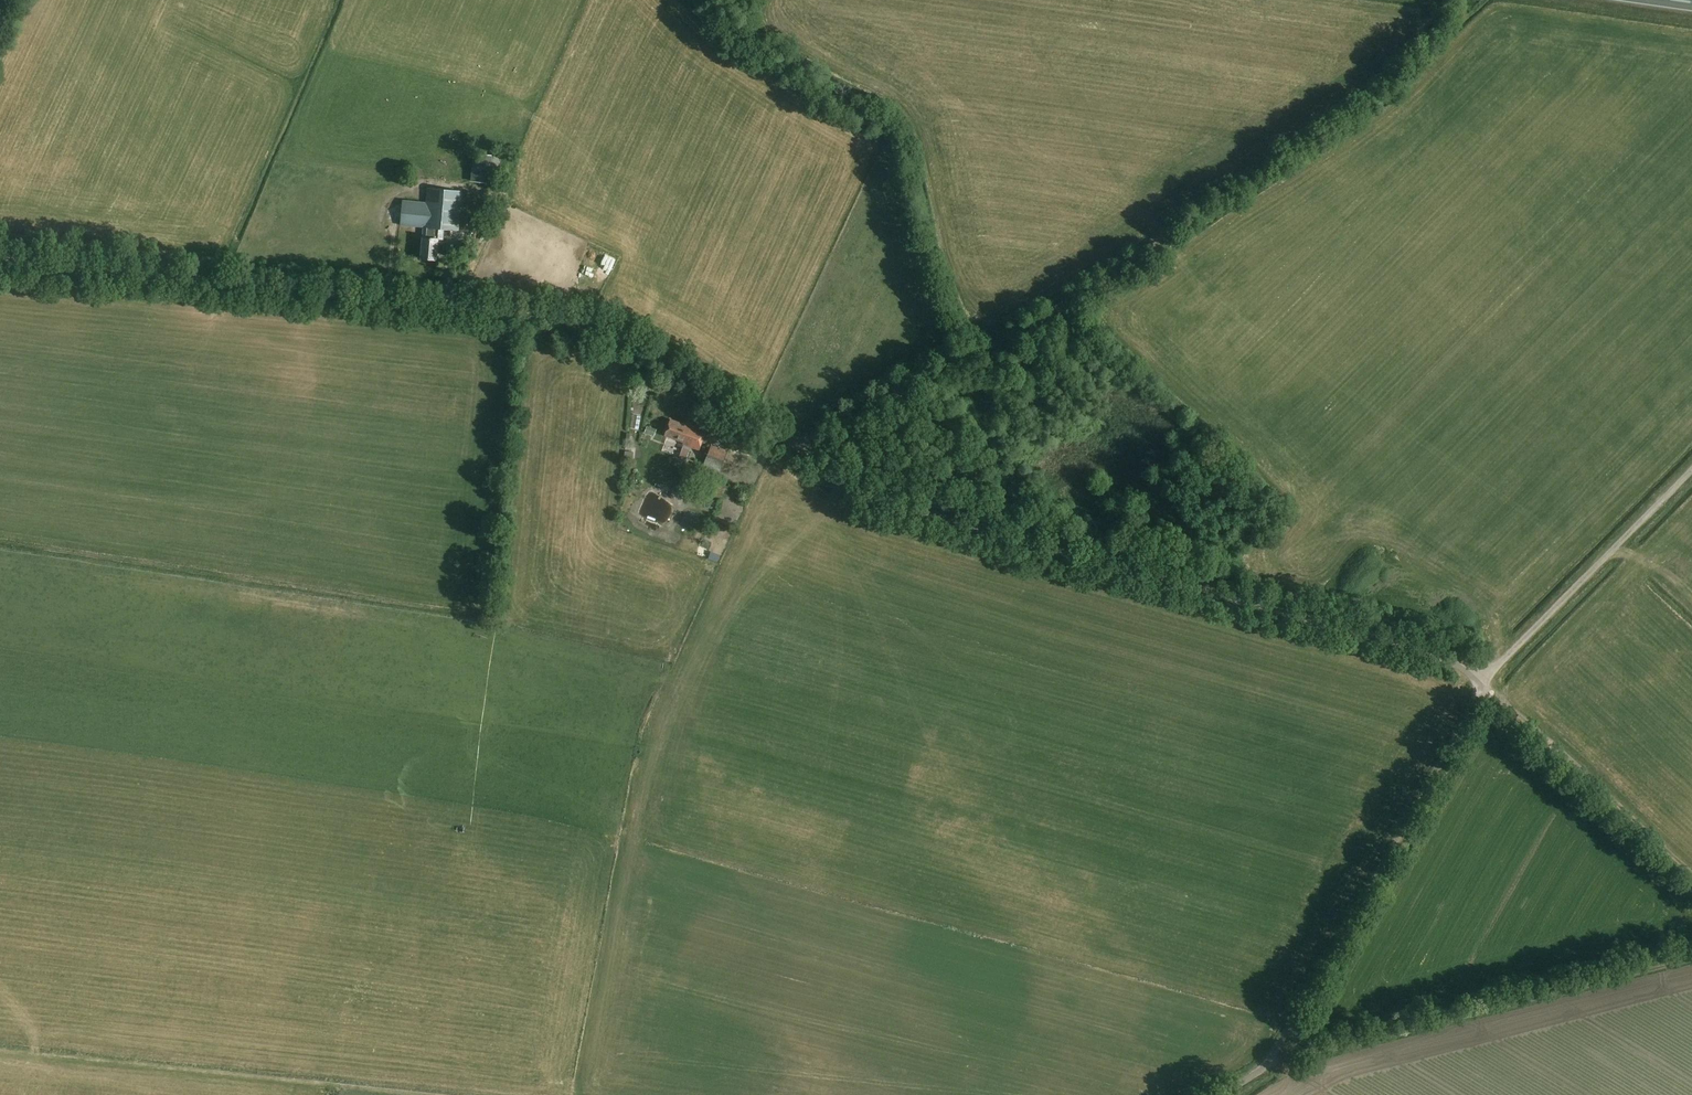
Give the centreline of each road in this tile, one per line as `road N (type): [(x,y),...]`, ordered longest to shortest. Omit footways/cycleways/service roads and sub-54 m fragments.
road 1 (unclassified): [(1485,685),(1442,657),(903,506),(857,486),(632,338),(577,318),(0,258)]
road 2 (unclassified): [(1217,1094),(1251,1076),(1286,1032),(1485,685)]
road 3 (track): [(435,1094),(0,1049)]
road 4 (track): [(1269,1059),(1691,959)]
road 5 (unclassified): [(1485,685),(1691,471)]
road 6 (track): [(1485,685),(1691,878)]

